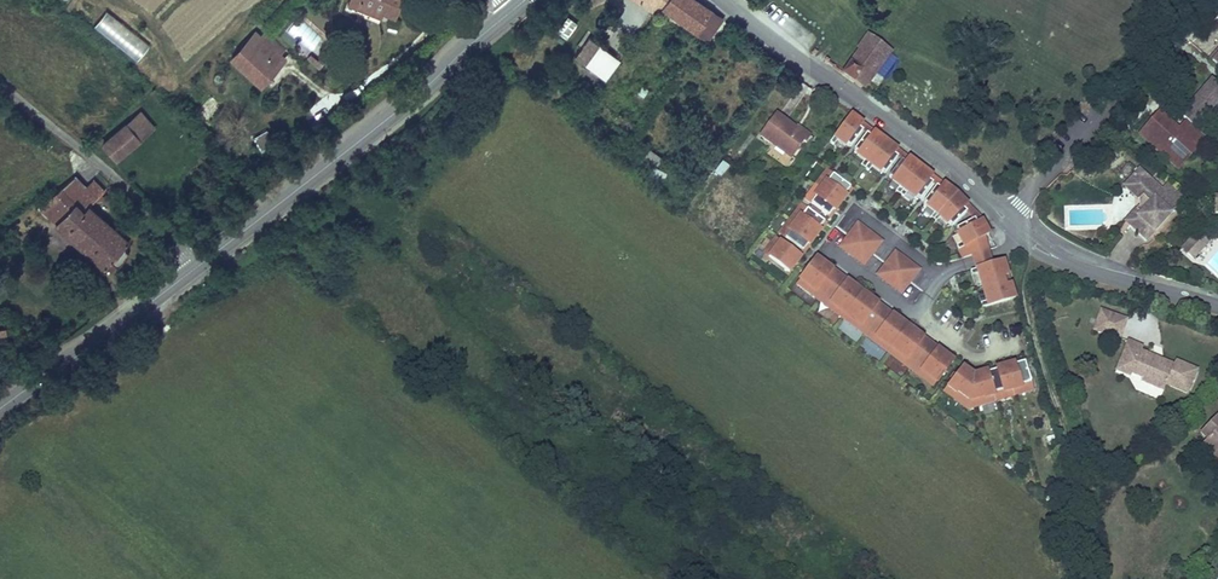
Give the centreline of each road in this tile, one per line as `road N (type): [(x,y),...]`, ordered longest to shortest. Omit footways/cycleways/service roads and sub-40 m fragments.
road 1 (tertiary): [(513,10),(196,266)]
road 2 (residential): [(721,0),(940,157),(1006,220)]
road 3 (unclassified): [(0,82),(108,171),(196,266)]
road 4 (residential): [(1176,30),(1006,220)]
road 5 (tertiary): [(196,266),(0,409)]
road 6 (residential): [(1006,220),(1068,263),(1217,304)]

